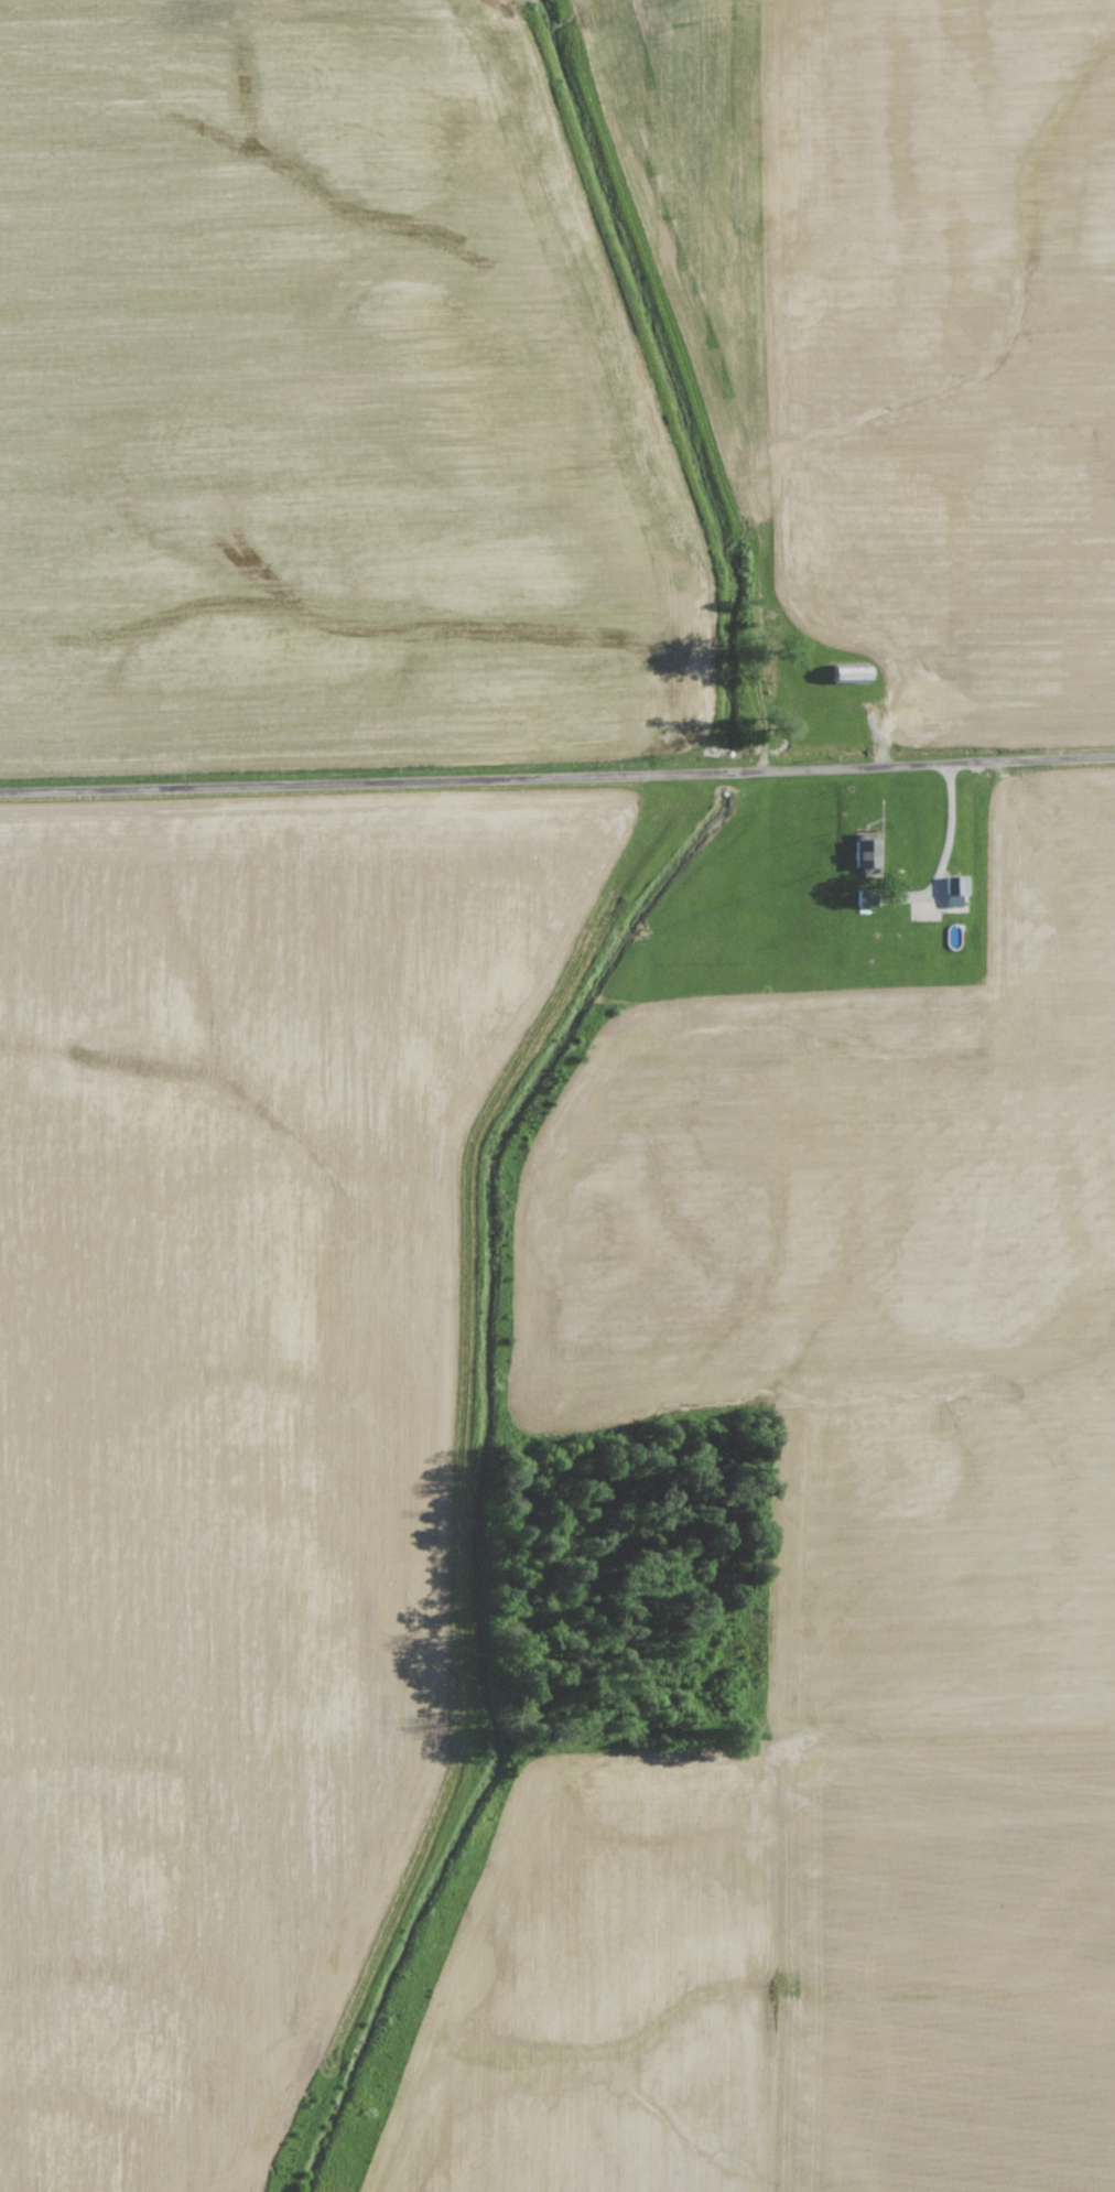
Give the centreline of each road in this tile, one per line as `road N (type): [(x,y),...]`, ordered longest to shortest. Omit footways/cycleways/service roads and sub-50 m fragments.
road 1 (residential): [(0,777),(1114,741)]

